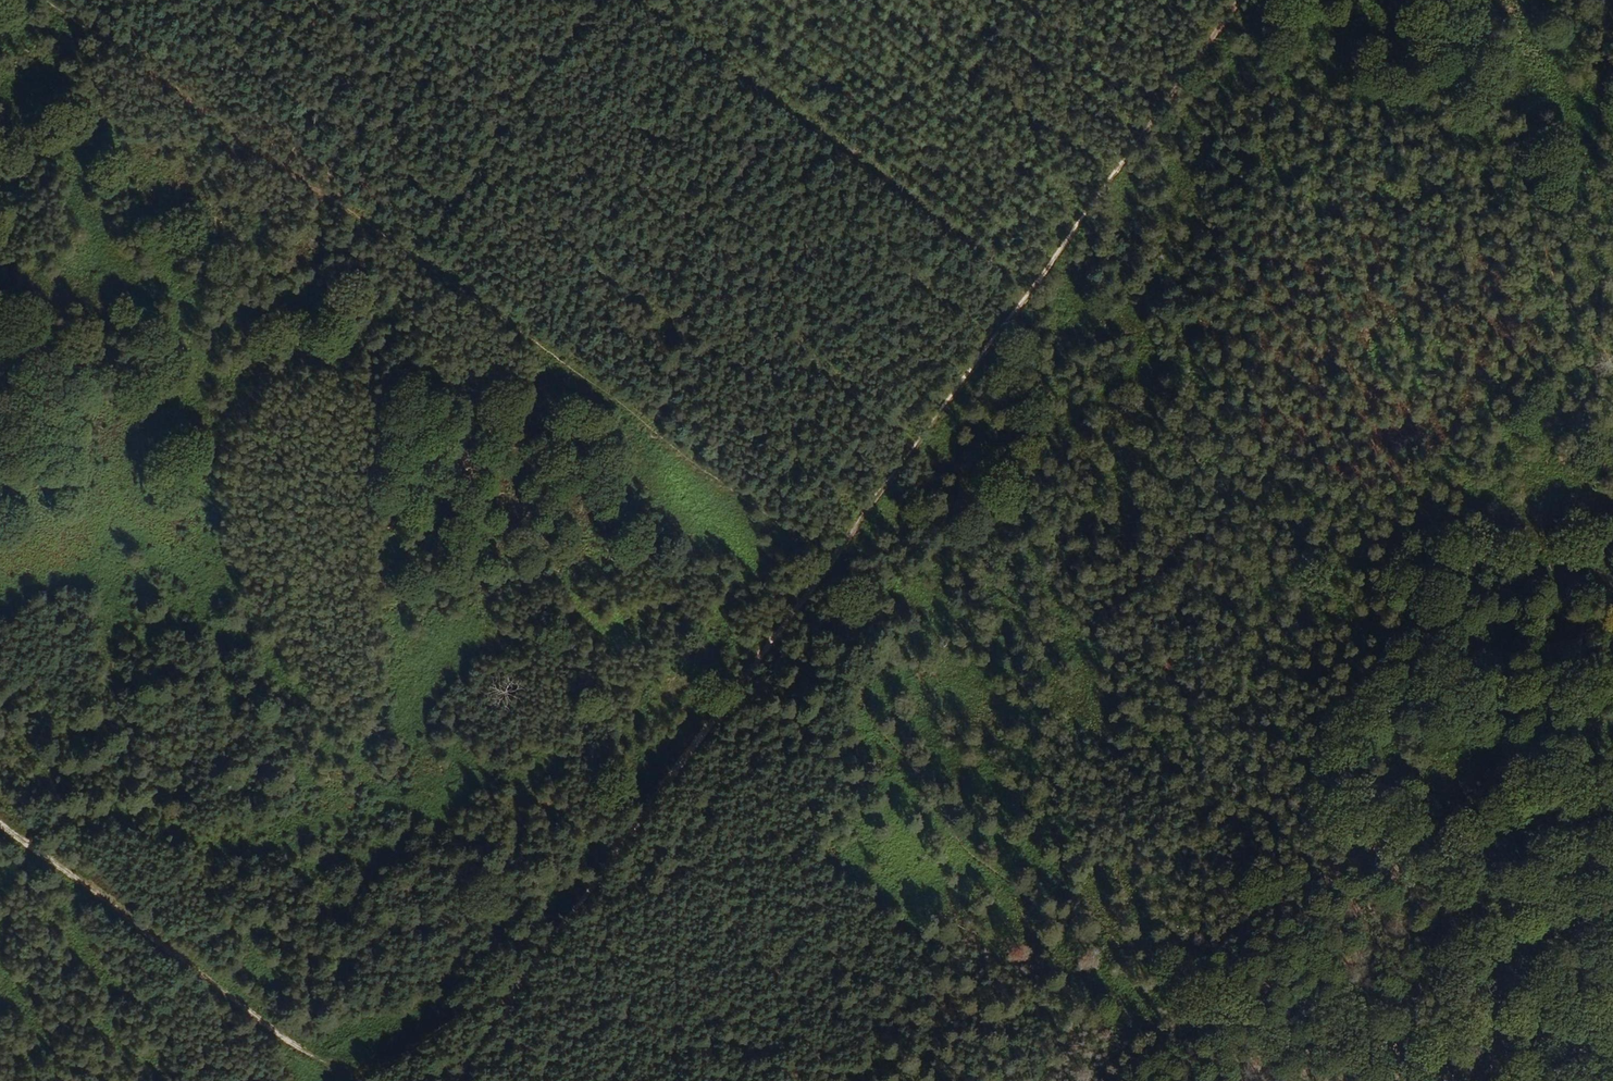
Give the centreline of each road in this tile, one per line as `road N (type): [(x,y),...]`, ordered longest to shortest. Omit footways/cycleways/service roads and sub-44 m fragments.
road 1 (track): [(1233,0),(456,1080)]
road 2 (track): [(345,1080),(0,830)]
road 3 (track): [(1387,1066),(1408,1022),(1569,986),(1612,985)]
road 4 (track): [(345,1080),(531,968)]

